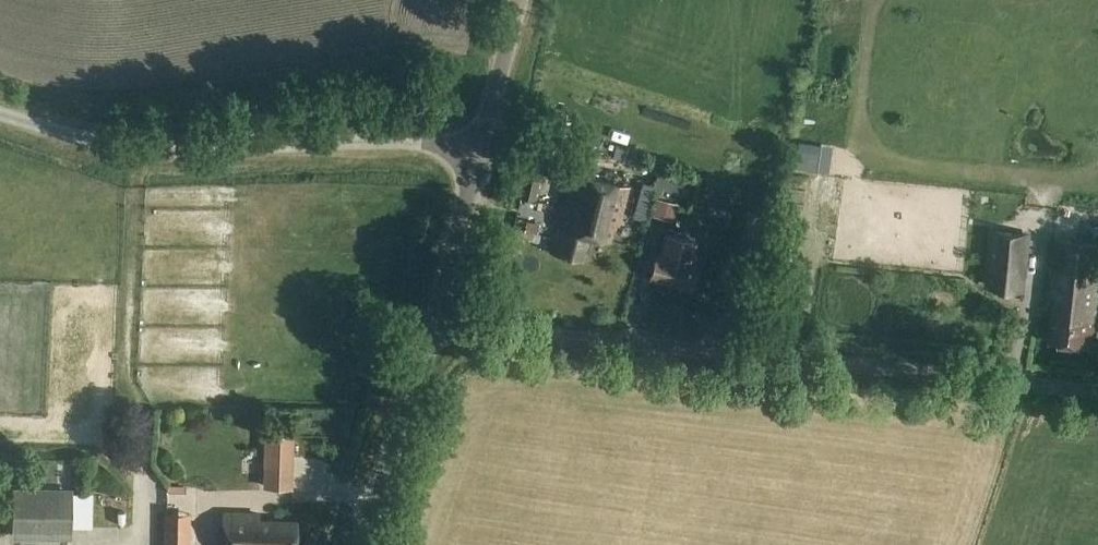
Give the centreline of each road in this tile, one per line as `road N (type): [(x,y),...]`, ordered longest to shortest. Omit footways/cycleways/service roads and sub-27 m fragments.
road 1 (unclassified): [(1097,393),(433,323)]
road 2 (unclassified): [(479,150),(400,142),(177,152),(118,148),(0,114)]
road 3 (unclassified): [(364,544),(433,323)]
road 4 (unclassified): [(433,323),(479,150)]
road 5 (unclassified): [(479,150),(517,0)]

